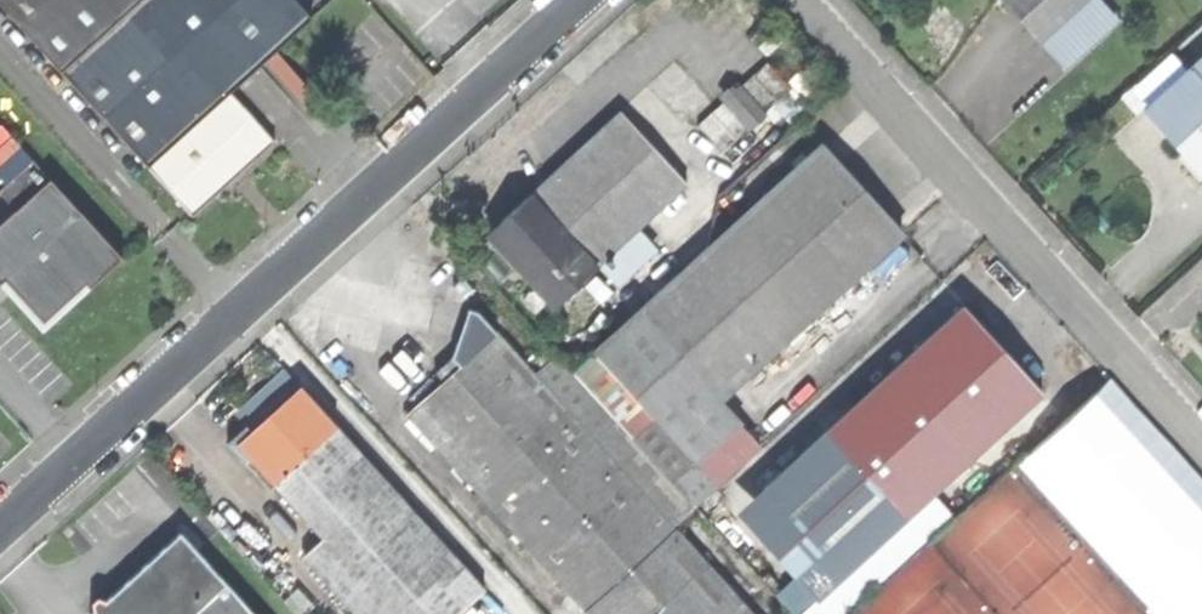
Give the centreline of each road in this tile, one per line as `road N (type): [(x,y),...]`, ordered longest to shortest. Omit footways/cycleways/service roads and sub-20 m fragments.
road 1 (unclassified): [(0,528),(580,0)]
road 2 (unclassified): [(1201,430),(814,0)]

